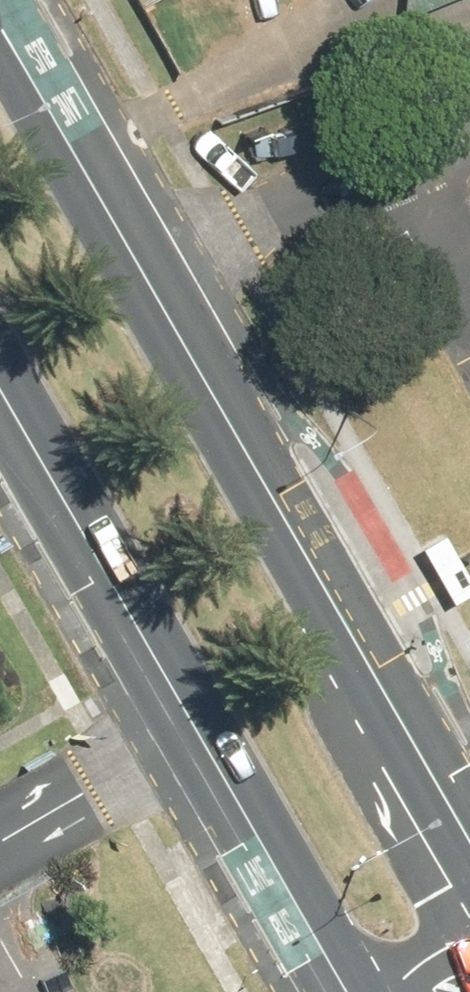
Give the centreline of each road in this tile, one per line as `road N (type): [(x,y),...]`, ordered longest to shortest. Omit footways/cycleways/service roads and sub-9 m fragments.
road 1 (secondary): [(8,0),(469,808)]
road 2 (secondary): [(343,991),(0,393)]

